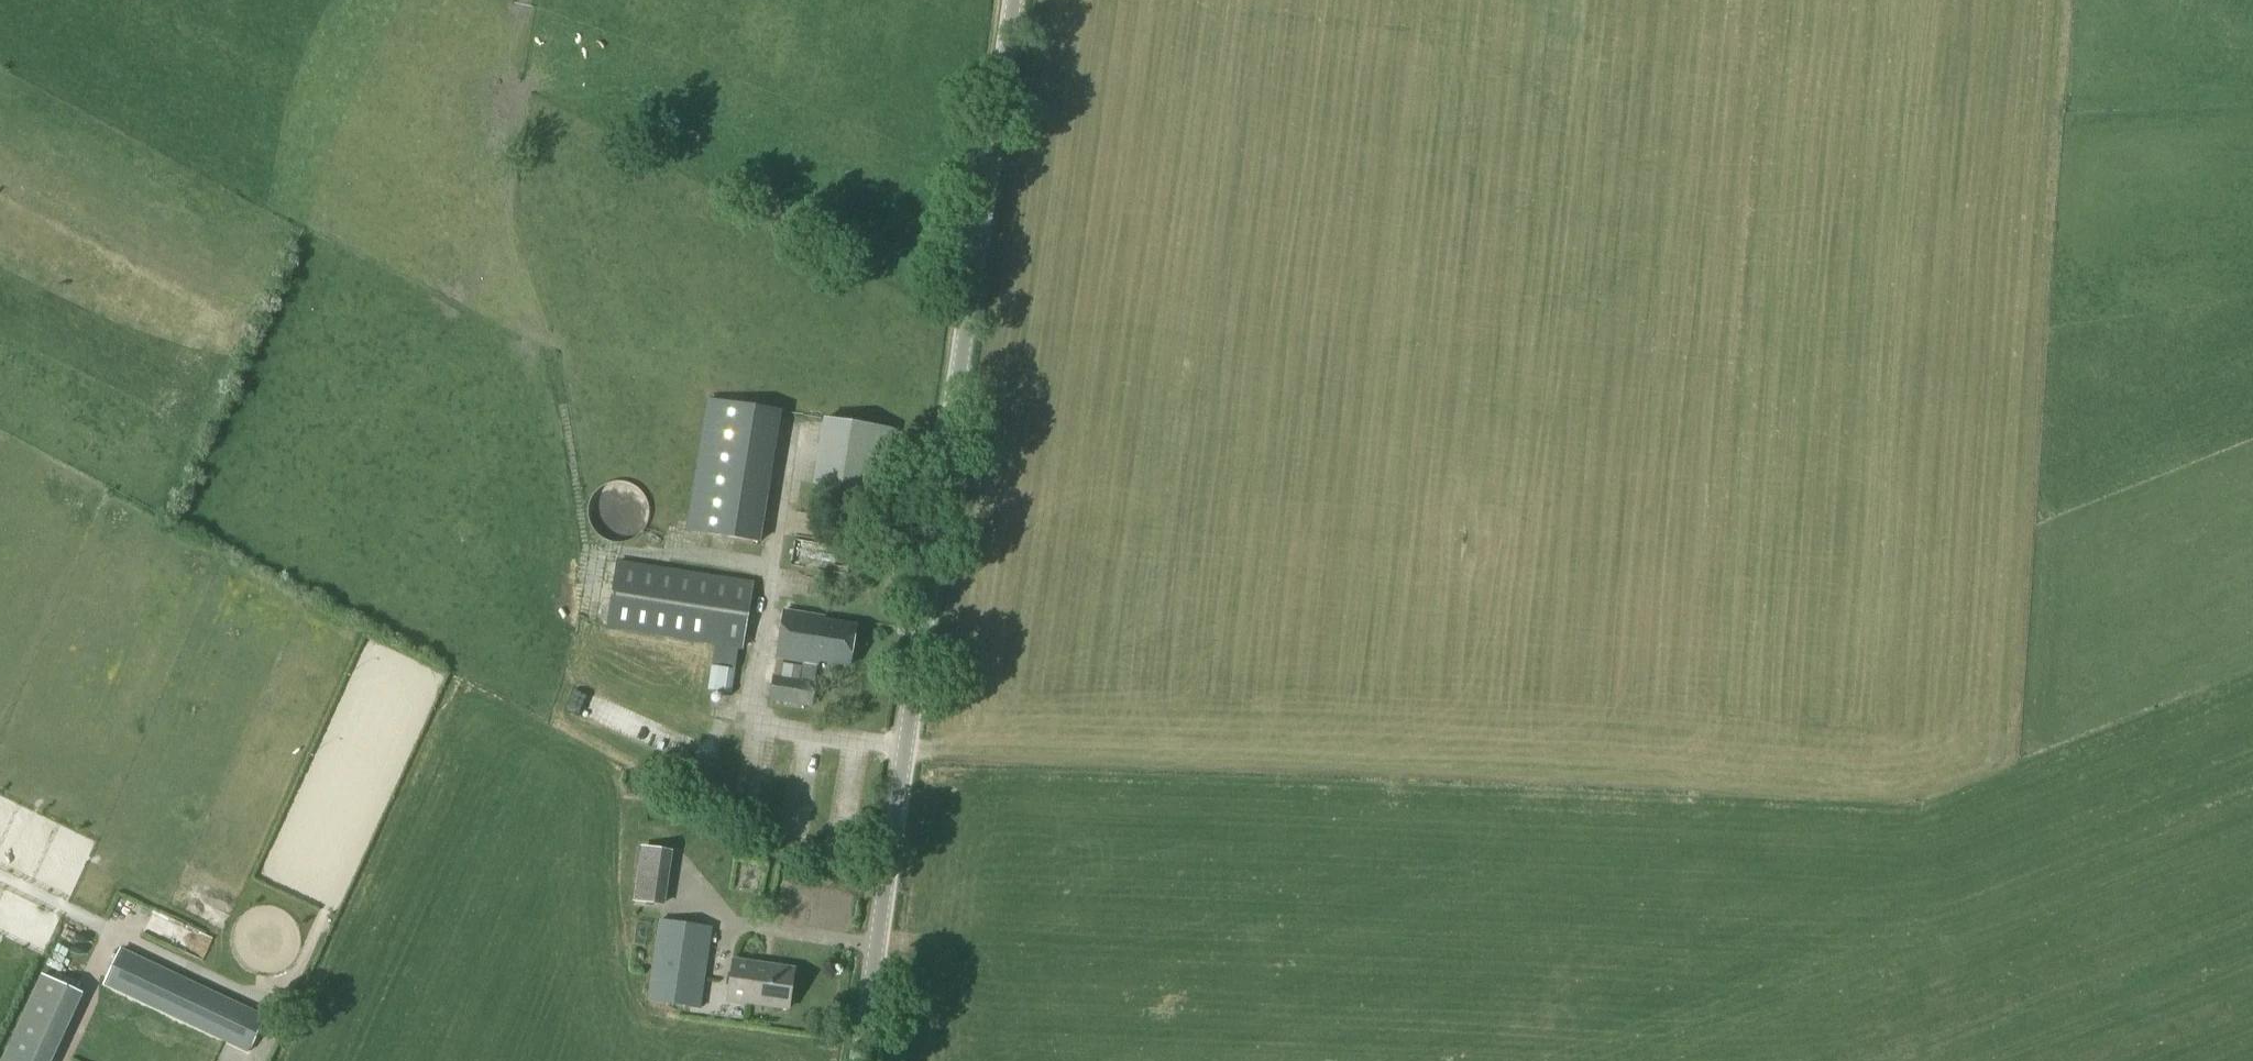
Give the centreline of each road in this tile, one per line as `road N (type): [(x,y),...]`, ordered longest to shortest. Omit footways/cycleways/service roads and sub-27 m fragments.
road 1 (unclassified): [(857,1060),(1013,0)]

